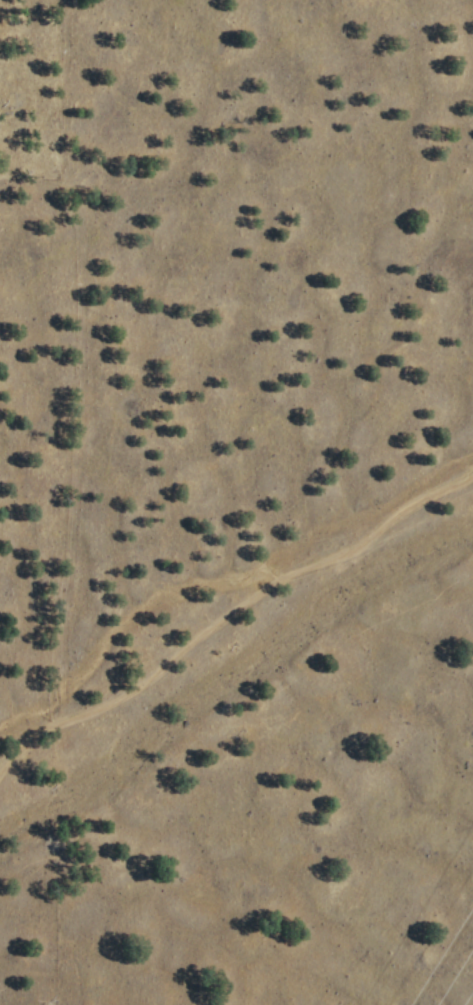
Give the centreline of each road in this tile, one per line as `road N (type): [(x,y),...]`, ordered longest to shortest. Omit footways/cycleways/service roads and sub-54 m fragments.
road 1 (track): [(0,776),(26,742),(129,698),(263,592),(356,549),(472,470)]

